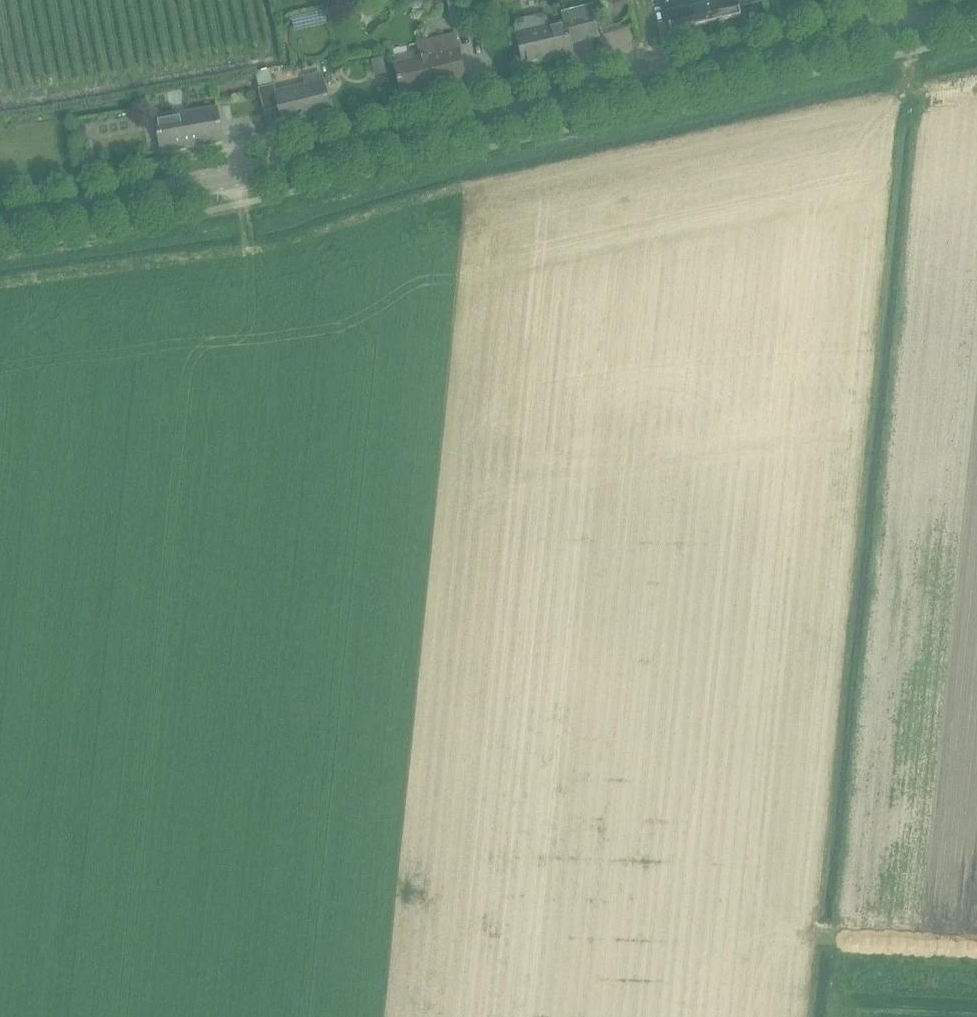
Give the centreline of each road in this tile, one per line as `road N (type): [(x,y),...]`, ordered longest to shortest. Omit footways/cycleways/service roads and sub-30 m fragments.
road 1 (secondary): [(0,224),(546,116),(976,10)]

